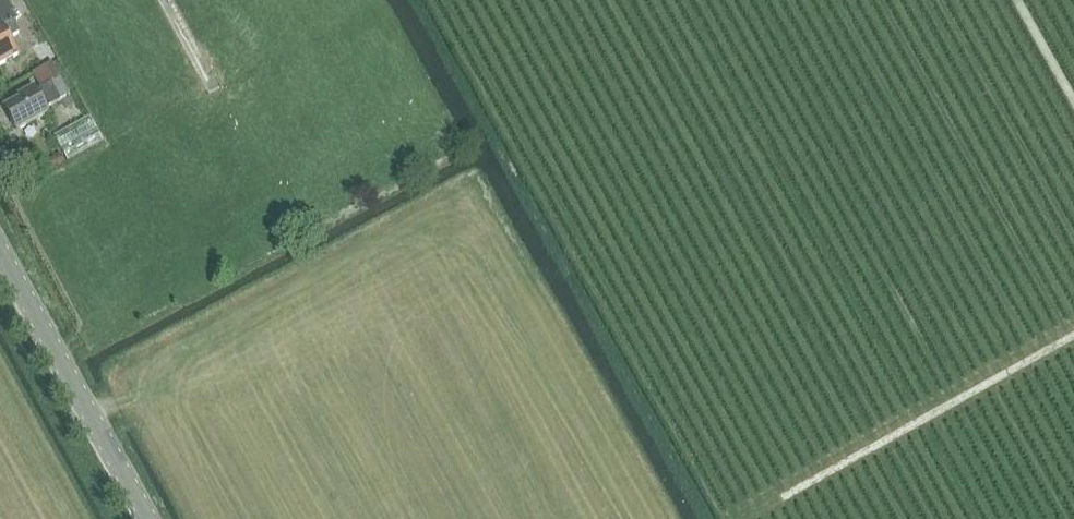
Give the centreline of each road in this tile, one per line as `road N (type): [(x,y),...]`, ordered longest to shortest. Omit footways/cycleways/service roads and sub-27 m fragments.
road 1 (tertiary): [(0,249),(150,518)]

